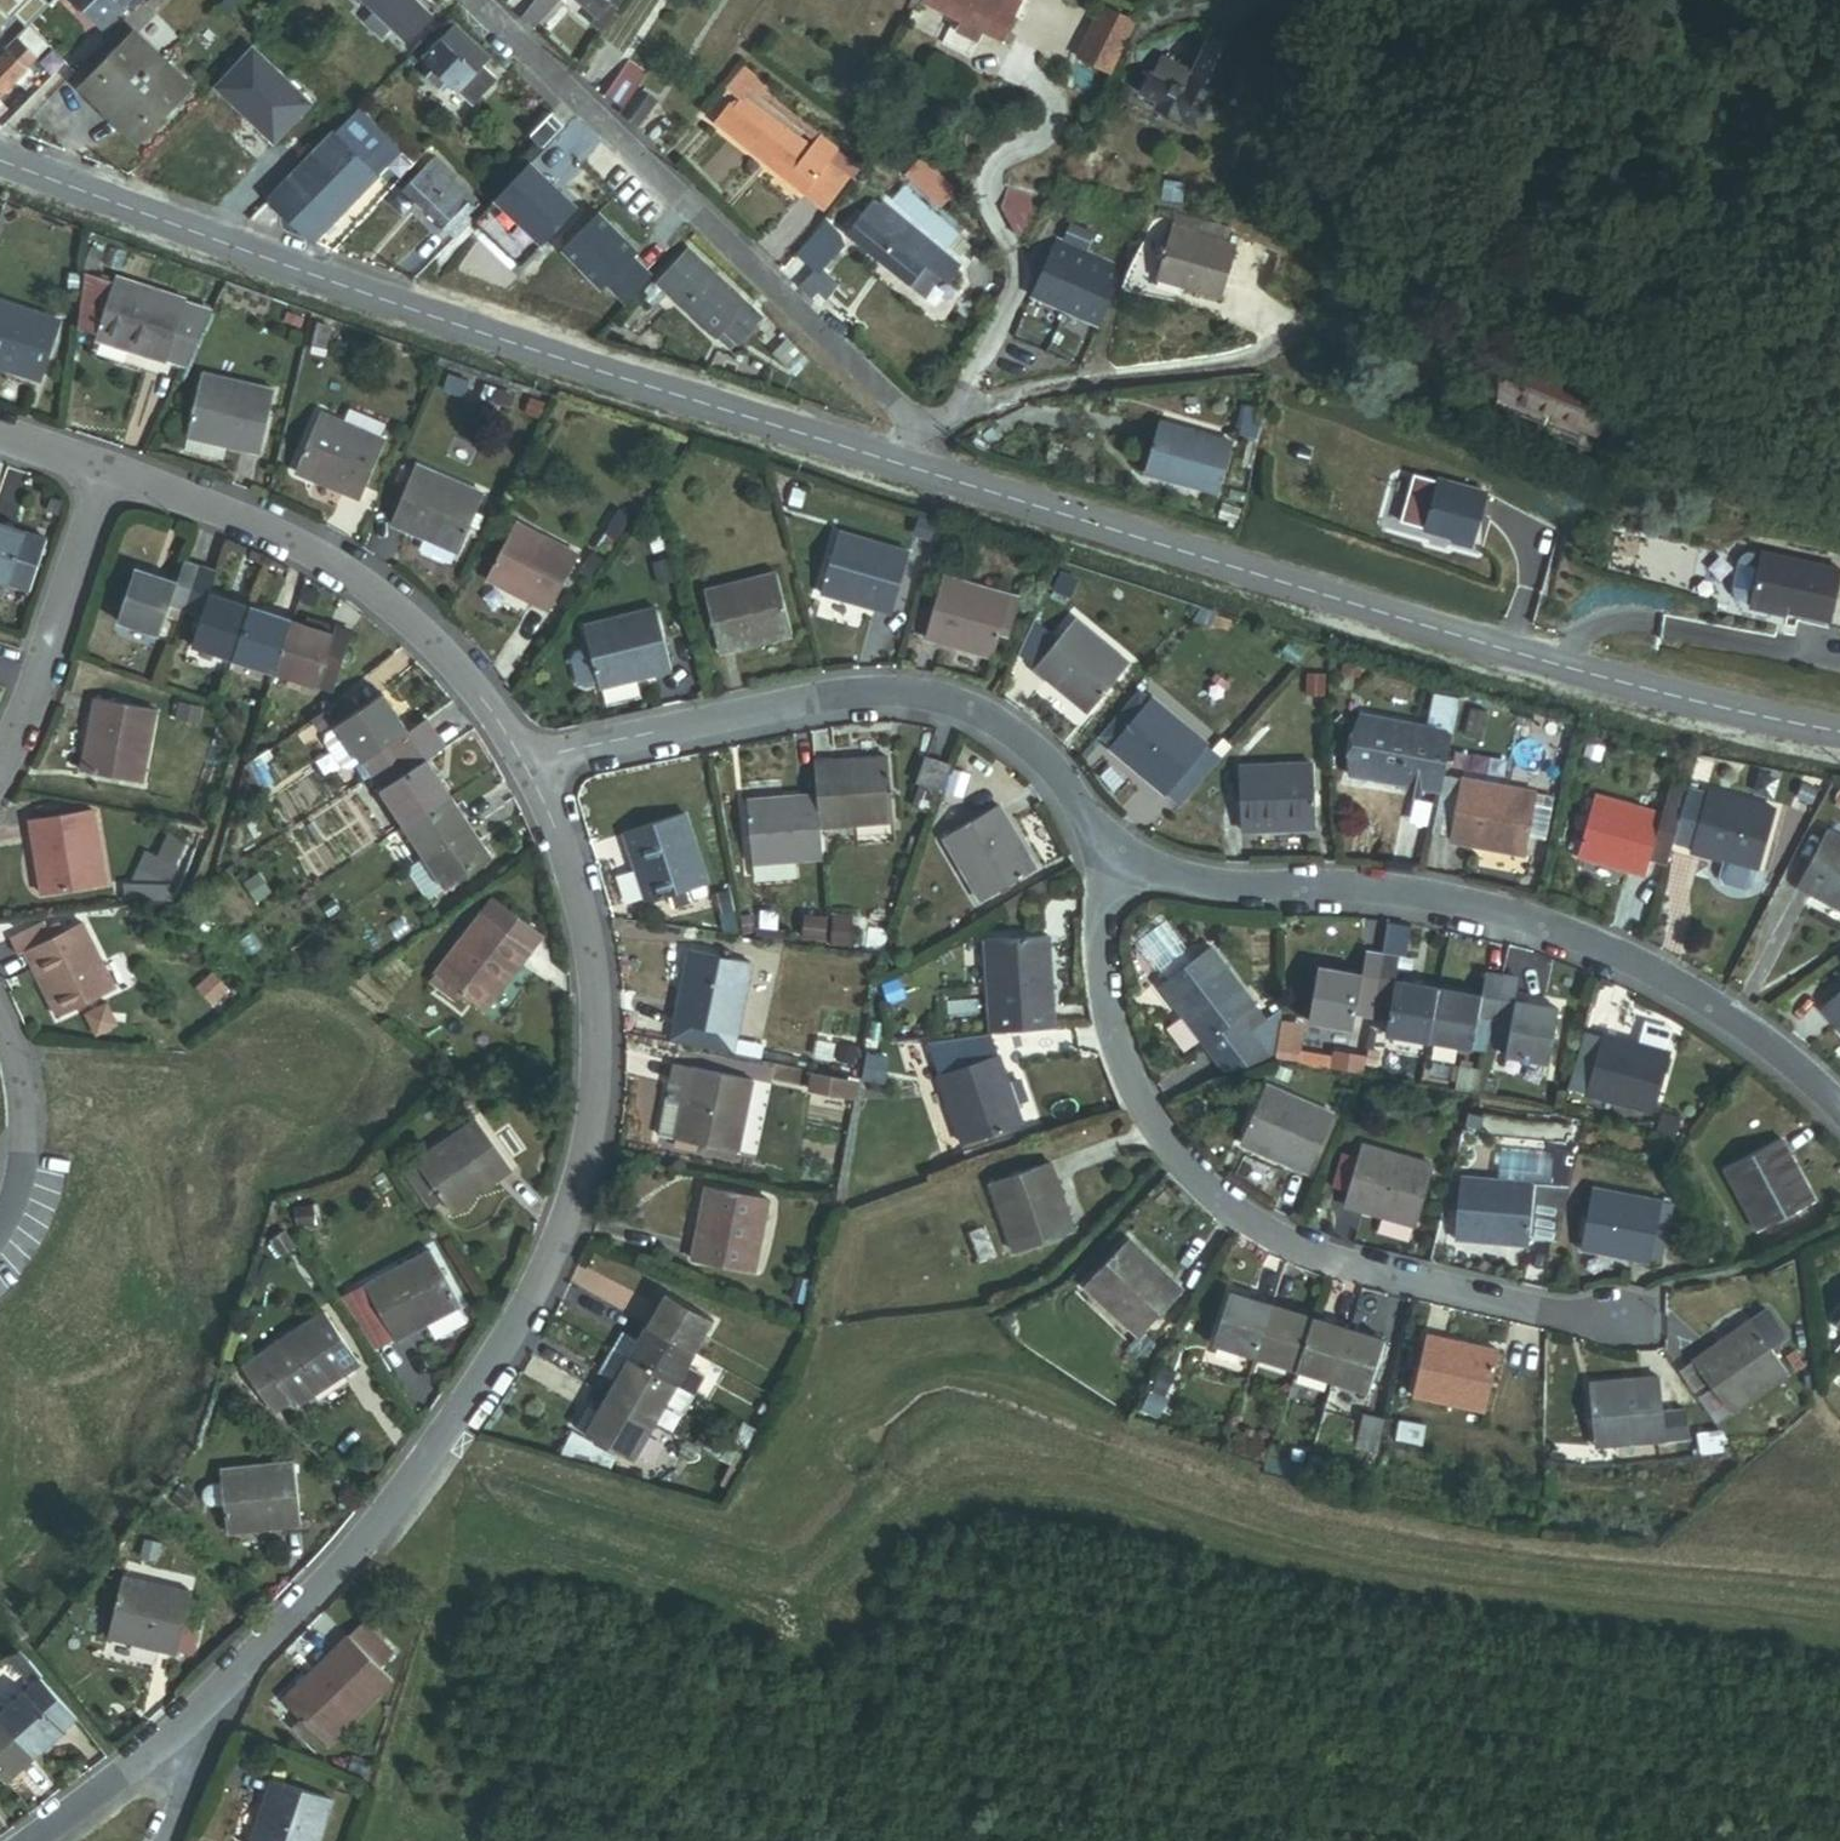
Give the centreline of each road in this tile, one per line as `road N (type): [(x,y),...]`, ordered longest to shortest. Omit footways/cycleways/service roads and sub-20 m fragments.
road 1 (residential): [(531,763),(584,921),(595,1045),(568,1203),(515,1329),(429,1451),(373,1529),(221,1693)]
road 2 (tertiary): [(932,480),(346,290),(0,159)]
road 3 (tertiary): [(1839,732),(1662,697),(932,480)]
road 4 (residential): [(1114,860),(1107,965),(1125,1053),(1155,1131),(1214,1196),(1311,1249),(1402,1281),(1505,1309),(1624,1327)]
road 5 (residential): [(1114,860),(1223,889),(1389,892),(1546,930),(1667,981),(1746,1035),(1839,1122)]
road 6 (residential): [(477,0),(918,427),(932,480)]
road 7 (residential): [(531,763),(841,699),(928,697),(996,724),(1053,768),(1114,860)]
road 8 (residential): [(102,462),(281,526),(399,608),(531,763)]
road 9 (residential): [(0,757),(45,656),(102,462)]
road 10 (residential): [(221,1693),(28,1840)]
road 11 (residential): [(0,1022),(23,1114),(0,1211)]
road 12 (residential): [(221,1693),(166,1840)]

